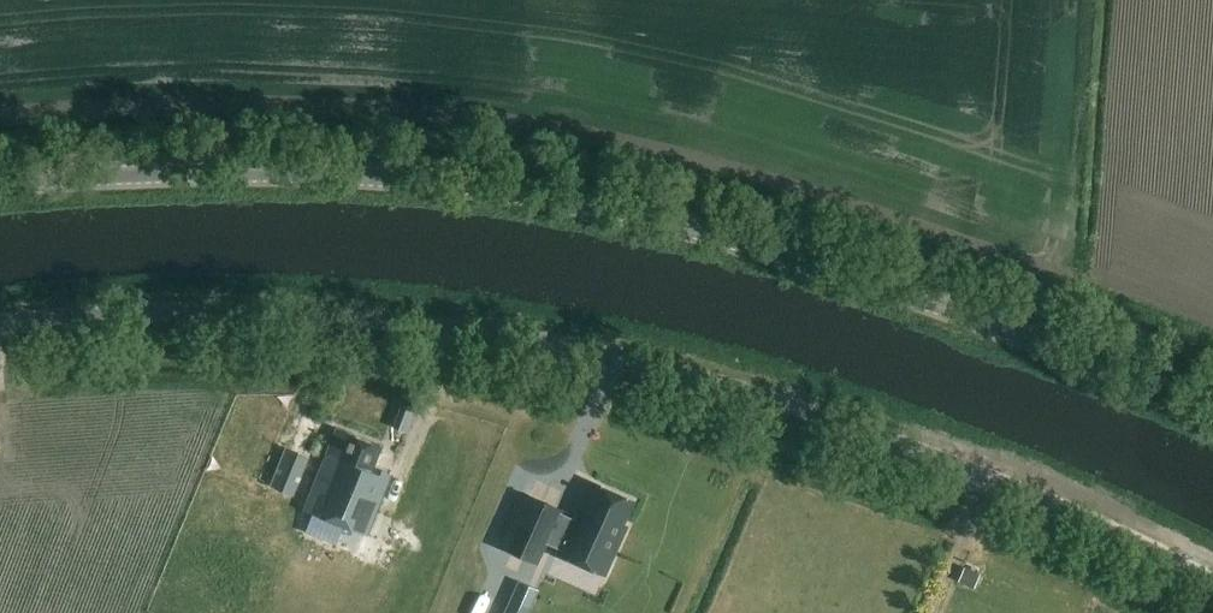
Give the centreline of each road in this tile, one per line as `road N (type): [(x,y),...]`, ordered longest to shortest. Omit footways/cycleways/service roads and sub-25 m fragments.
road 1 (unclassified): [(1212,581),(855,426),(623,356),(285,311),(0,324)]
road 2 (tertiary): [(1212,411),(826,266),(571,198),(384,174),(201,170),(0,182)]

